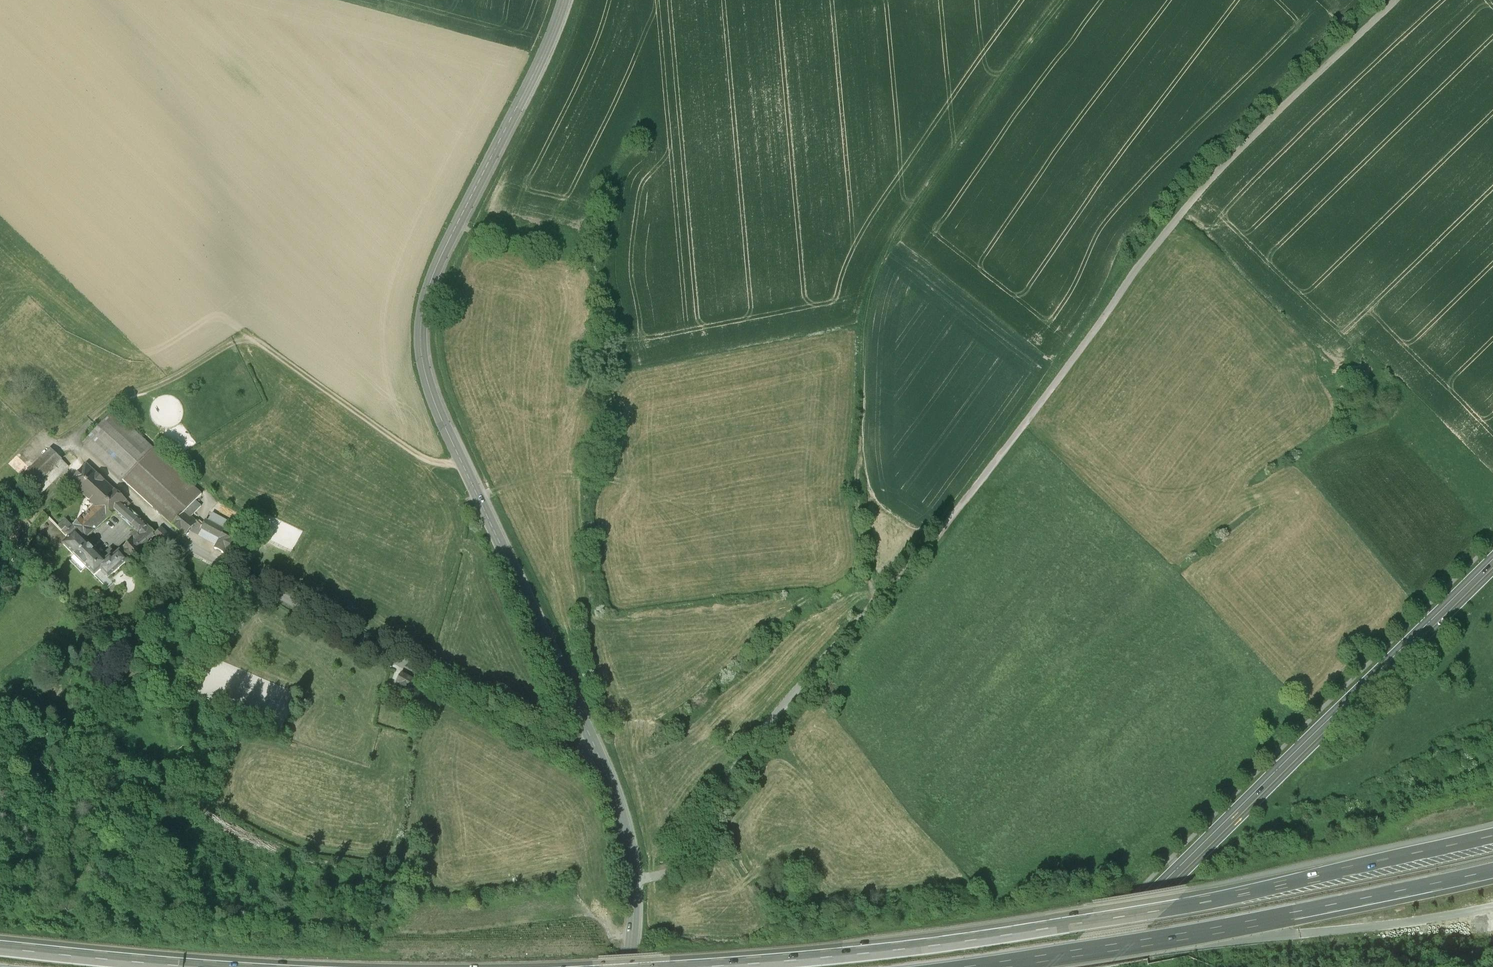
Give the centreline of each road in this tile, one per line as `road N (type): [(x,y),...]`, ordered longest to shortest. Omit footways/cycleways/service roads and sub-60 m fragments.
road 1 (track): [(633,881),(679,866),(748,745),(933,544),(1179,213),(1397,0)]
road 2 (unclassified): [(633,881),(628,822),(611,770),(446,423),(426,353),(437,283),(565,0)]
road 3 (motorway): [(1492,833),(1070,928),(719,966)]
road 4 (track): [(869,582),(856,588),(837,568),(611,481),(554,478),(333,532),(313,548),(215,508),(184,543)]
road 5 (track): [(1064,0),(899,236),(873,289),(854,466),(873,604)]
road 6 (secondary): [(1492,565),(1079,966)]
road 7 (track): [(856,588),(840,624),(762,710),(671,719),(639,702),(589,616),(493,495)]
road 8 (track): [(468,502),(428,465),(252,342),(224,346),(186,373),(107,408),(77,445)]
road 9 (motorway): [(1146,940),(1492,868)]
road 10 (motorway): [(1146,940),(1240,939),(1418,918)]
road 11 (motorway): [(970,966),(1146,940)]
road 12 (motorway): [(177,966),(0,949)]
road 13 (track): [(0,557),(89,454)]

